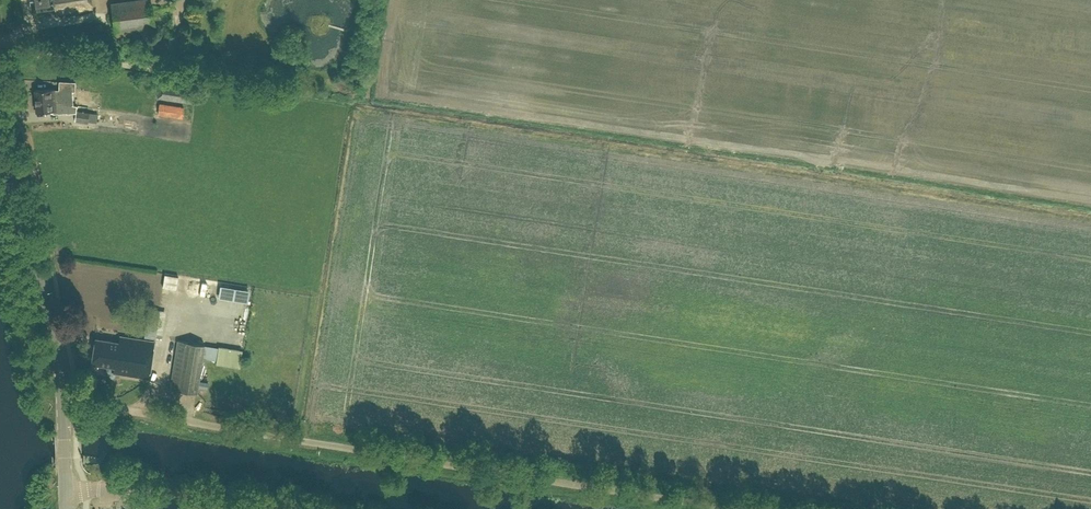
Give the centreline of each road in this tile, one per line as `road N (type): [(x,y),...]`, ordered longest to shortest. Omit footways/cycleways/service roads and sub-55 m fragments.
road 1 (unclassified): [(64,408),(118,409),(738,508)]
road 2 (tertiary): [(64,408),(59,345),(0,141)]
road 3 (residential): [(245,508),(66,490)]

